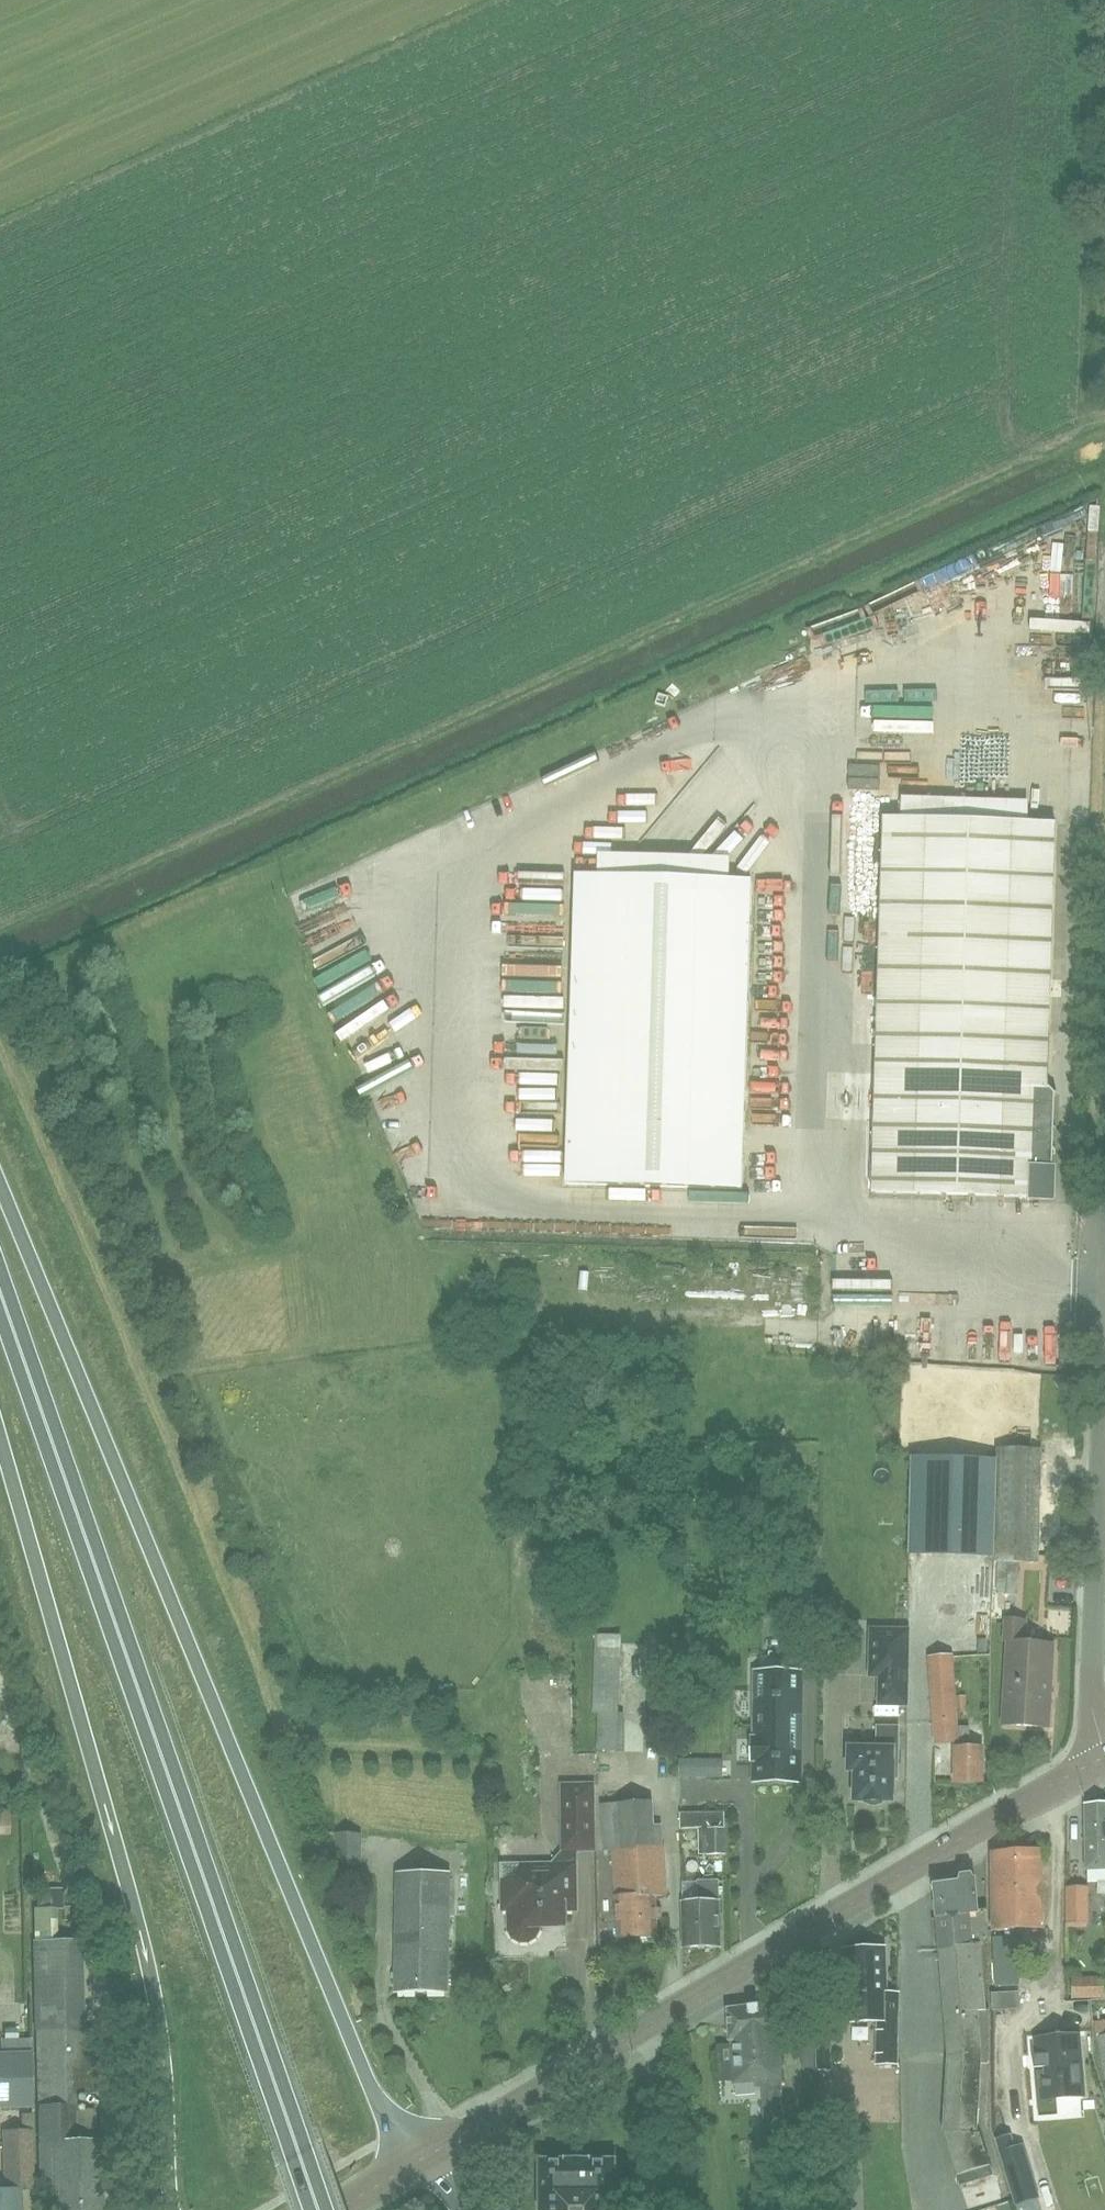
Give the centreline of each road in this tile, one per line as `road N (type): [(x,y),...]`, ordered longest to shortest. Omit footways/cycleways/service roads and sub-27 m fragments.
road 1 (trunk): [(412,2163),(371,2087),(0,1194)]
road 2 (trunk): [(319,2209),(0,1292)]
road 3 (trunk): [(0,1438),(148,1965),(164,2064),(170,2209)]
road 4 (residential): [(440,2147),(1104,1755)]
road 5 (unclassified): [(1104,1755),(1090,1664),(1104,1291)]

